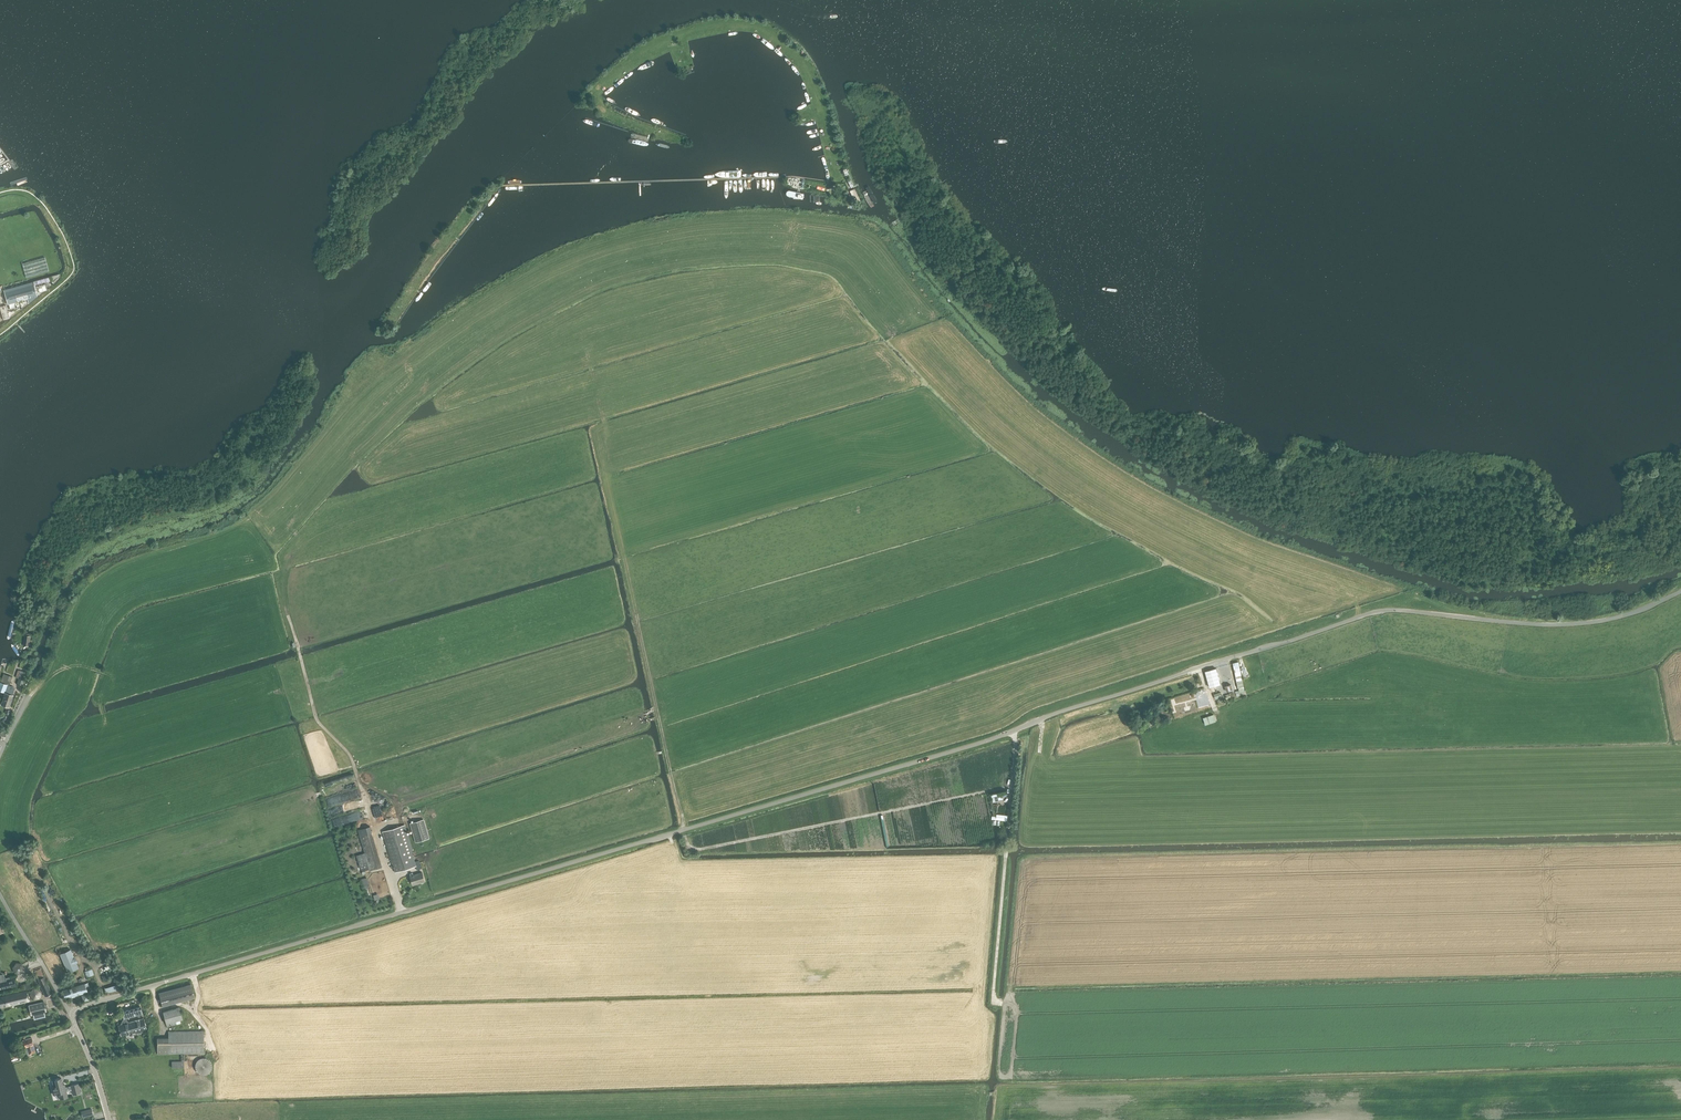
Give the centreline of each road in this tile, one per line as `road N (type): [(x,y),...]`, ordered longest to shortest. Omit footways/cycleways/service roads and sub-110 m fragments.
road 1 (tertiary): [(70,1014),(897,768),(1386,609),(1564,624),(1608,619),(1680,591)]
road 2 (track): [(670,834),(724,1055),(742,1084),(942,1080),(1011,1061)]
road 3 (track): [(603,415),(605,471),(683,830)]
road 4 (track): [(290,523),(298,535),(287,564),(286,610),(317,719),(349,754),(374,822)]
road 5 (track): [(27,852),(84,961),(95,967),(104,1000)]
road 6 (track): [(1007,1004),(994,1000),(1006,858)]
road 7 (unclassified): [(70,1014),(0,895)]

